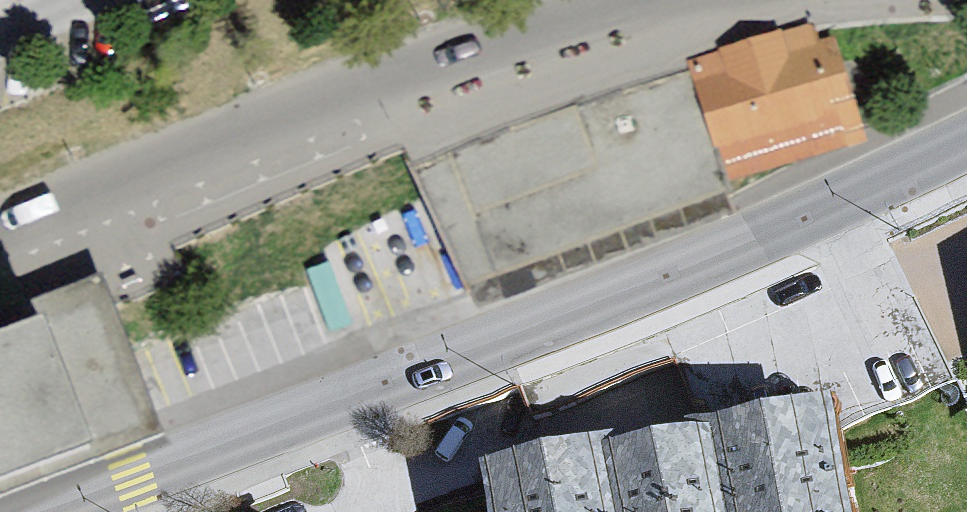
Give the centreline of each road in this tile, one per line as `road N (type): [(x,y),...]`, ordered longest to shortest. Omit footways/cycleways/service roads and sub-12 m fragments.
road 1 (secondary): [(966,137),(695,262),(43,511)]
road 2 (residential): [(653,0),(474,47),(0,226)]

